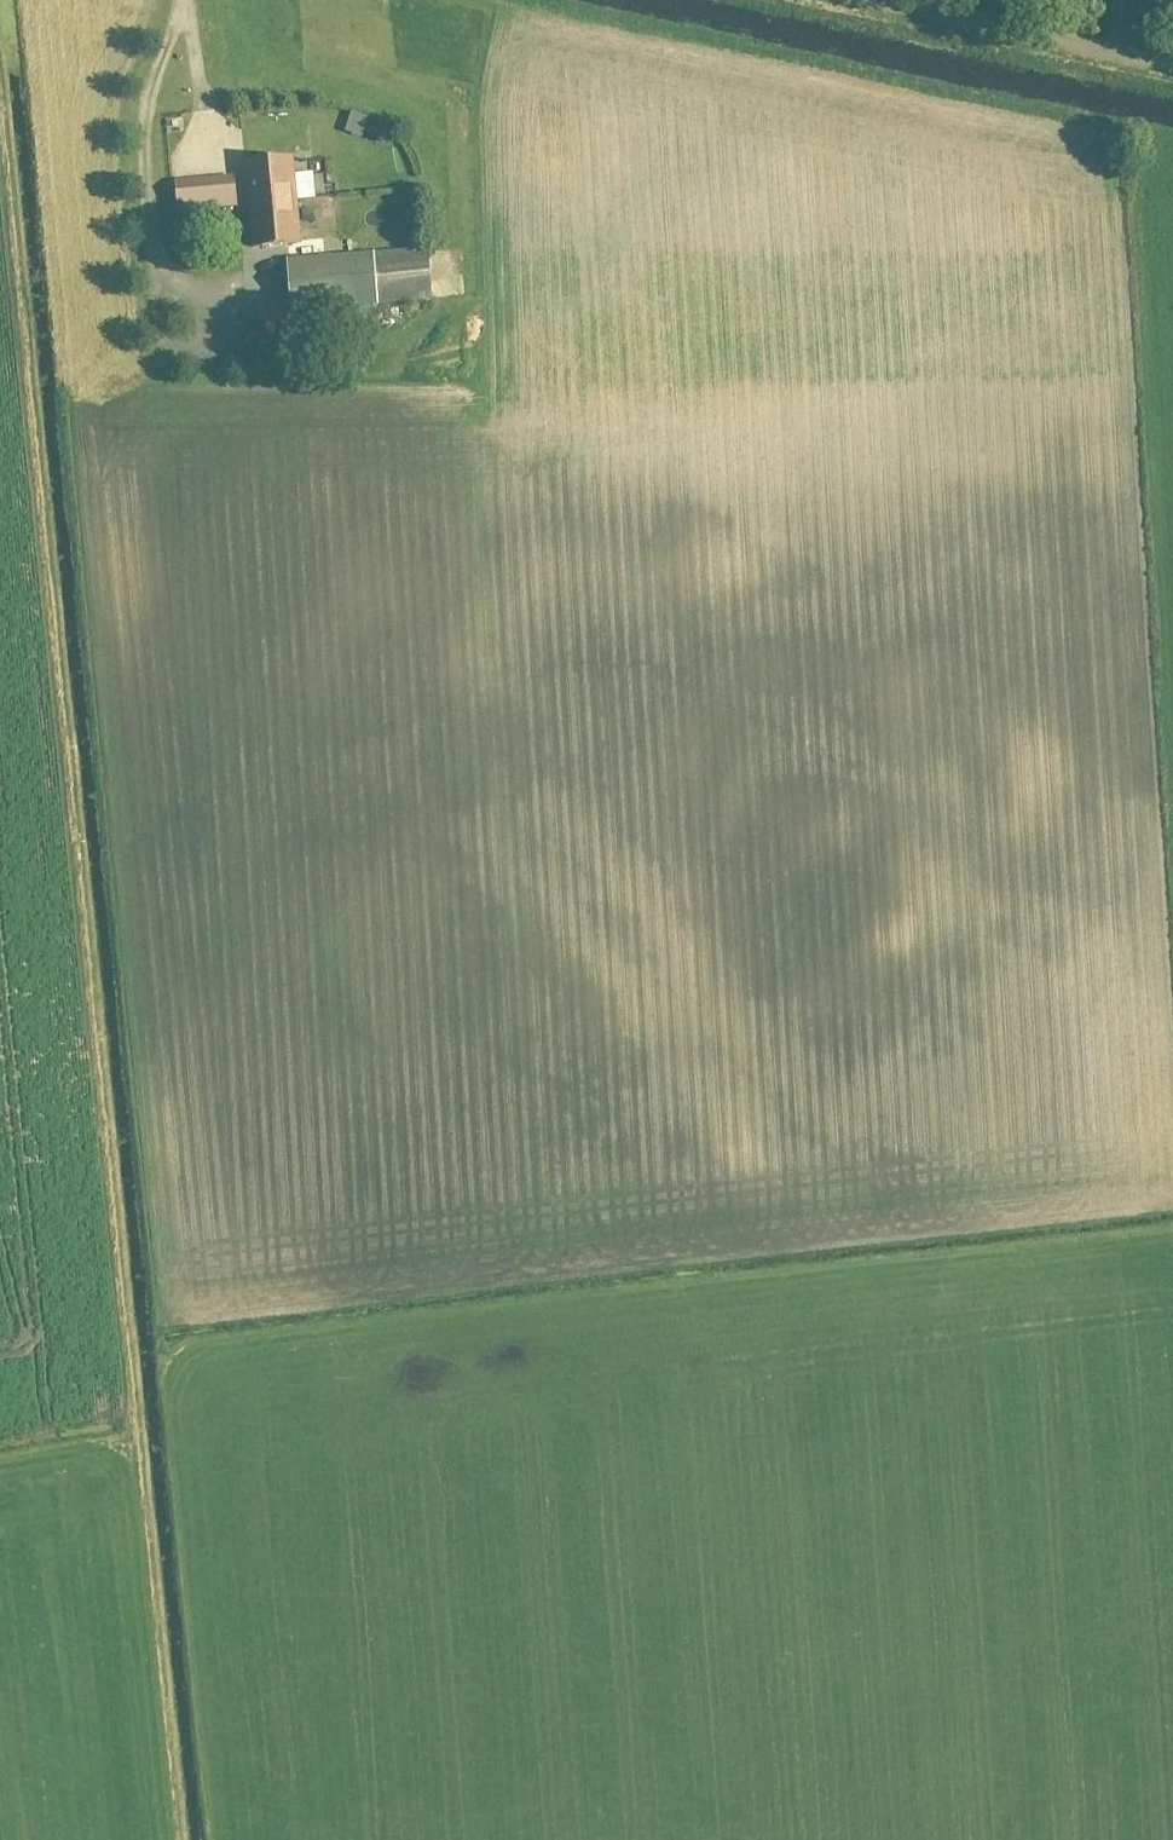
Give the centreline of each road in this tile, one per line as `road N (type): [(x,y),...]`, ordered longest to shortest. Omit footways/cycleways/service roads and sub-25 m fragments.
road 1 (unclassified): [(1172,55),(878,0)]

